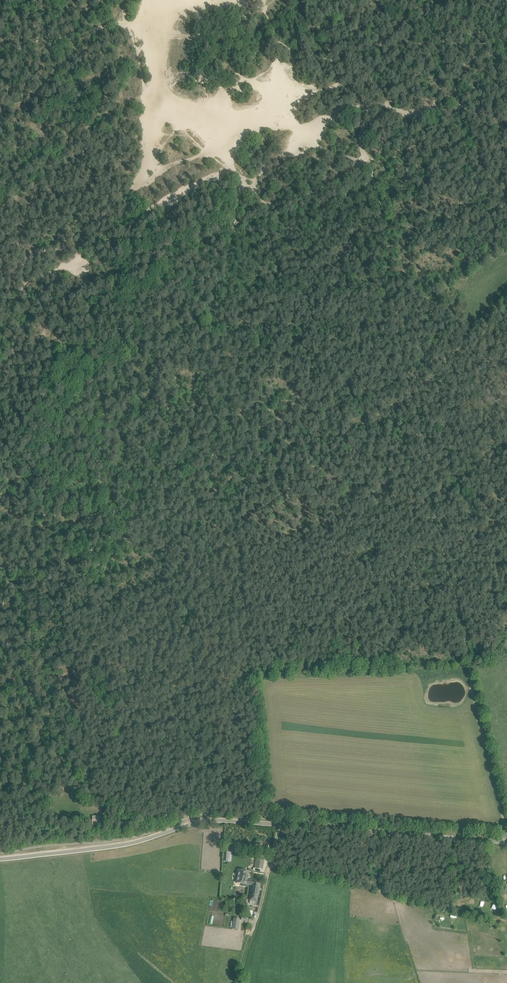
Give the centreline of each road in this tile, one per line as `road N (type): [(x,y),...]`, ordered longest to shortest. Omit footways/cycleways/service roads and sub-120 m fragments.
road 1 (track): [(506,830),(437,520)]
road 2 (unclassified): [(278,824),(203,821),(124,844),(0,859)]
road 3 (unclassified): [(278,824),(506,841)]
road 4 (track): [(278,824),(242,982)]
road 5 (track): [(0,309),(32,281),(82,264),(120,214)]

